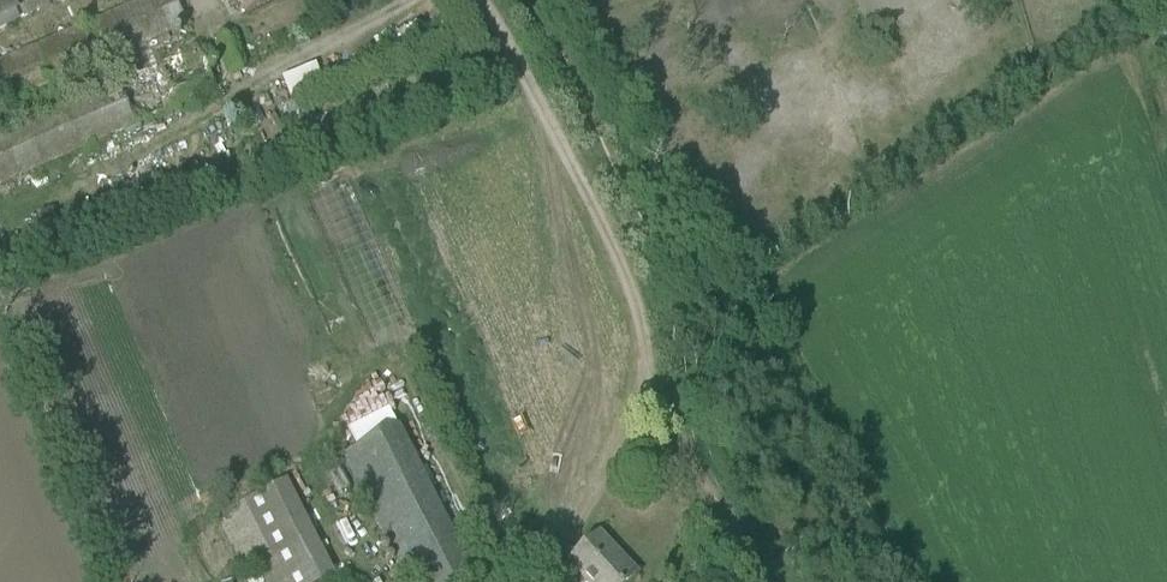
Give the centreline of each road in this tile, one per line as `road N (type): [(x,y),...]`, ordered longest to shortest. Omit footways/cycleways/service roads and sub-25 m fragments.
road 1 (track): [(510,581),(576,506),(626,425),(639,345),(618,265),(513,52),(478,0)]

